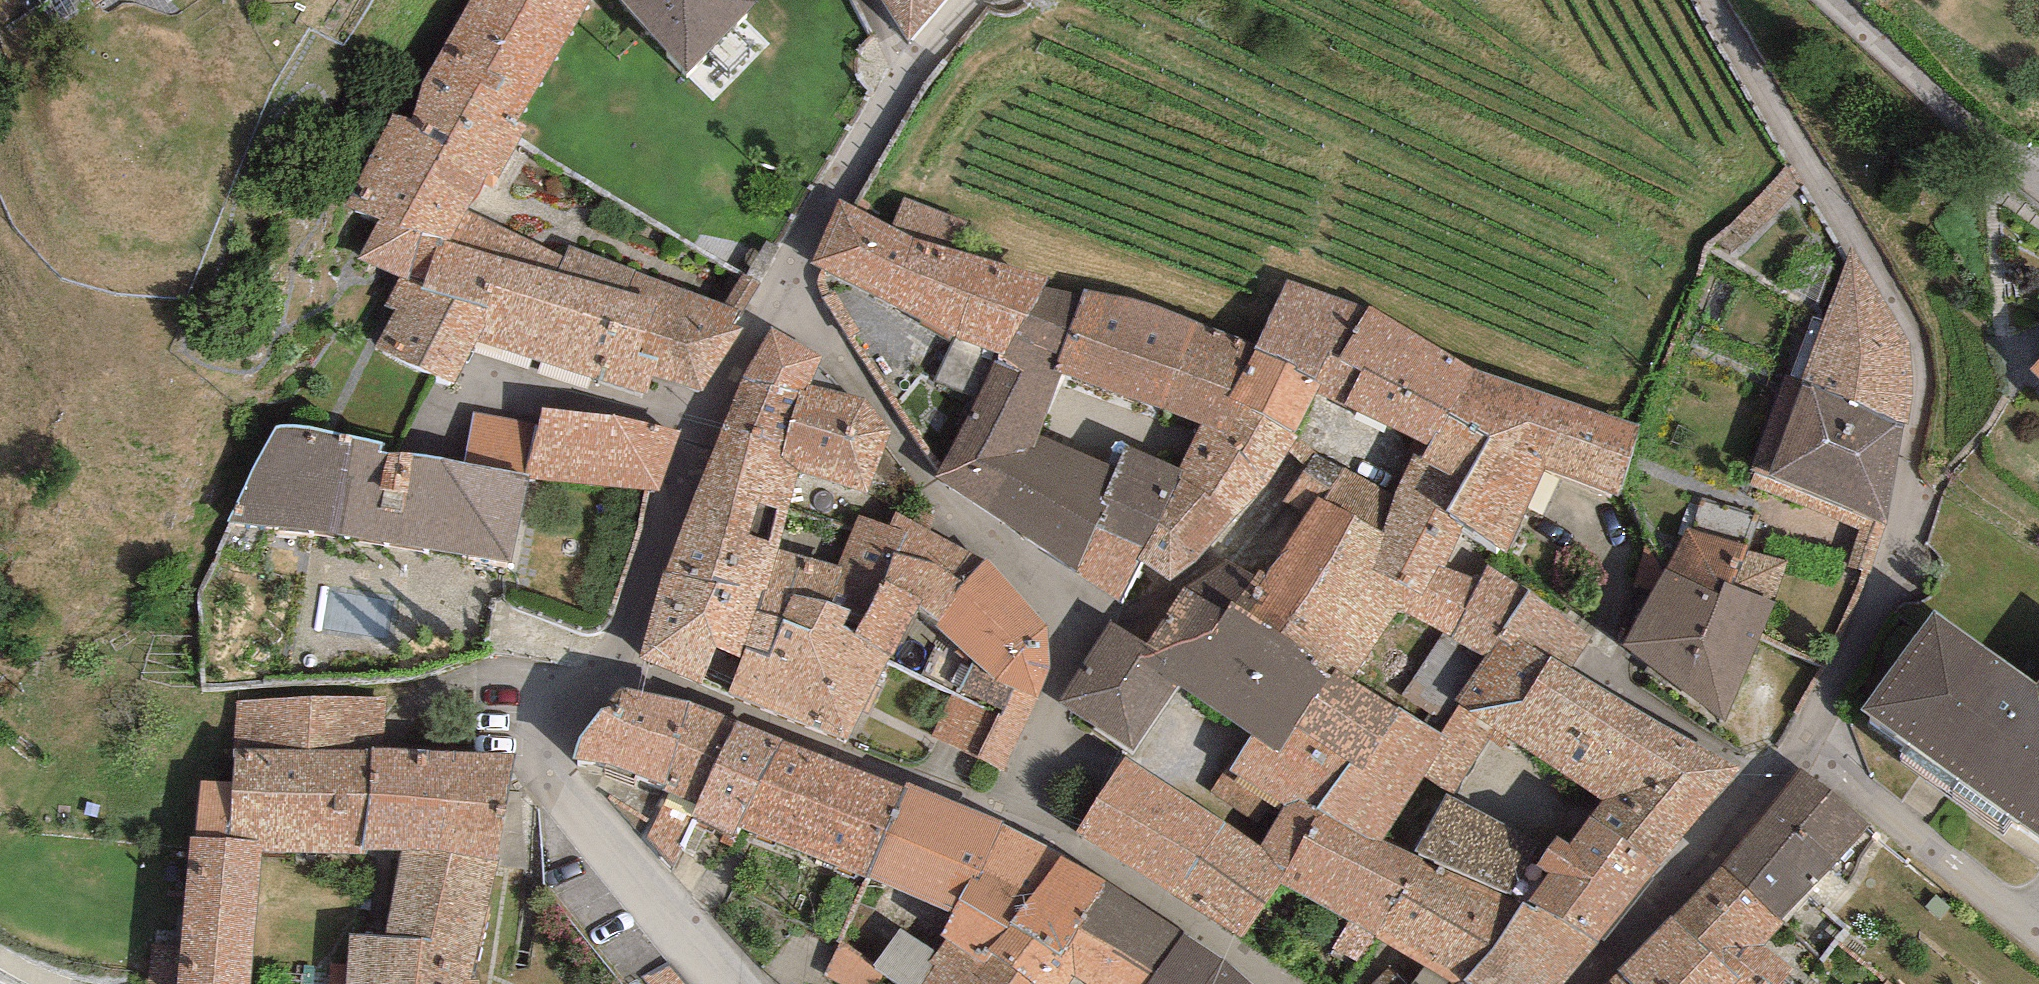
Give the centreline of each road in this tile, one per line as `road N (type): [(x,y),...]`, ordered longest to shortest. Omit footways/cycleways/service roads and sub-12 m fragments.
road 1 (residential): [(729,983),(552,790),(542,755),(548,733),(605,673),(783,289),(912,68),(968,0)]
road 2 (residential): [(1800,747),(1580,983)]
road 3 (residential): [(1912,451),(1902,549),(1879,619),(1800,747)]
road 4 (residential): [(1800,747),(2038,933)]

